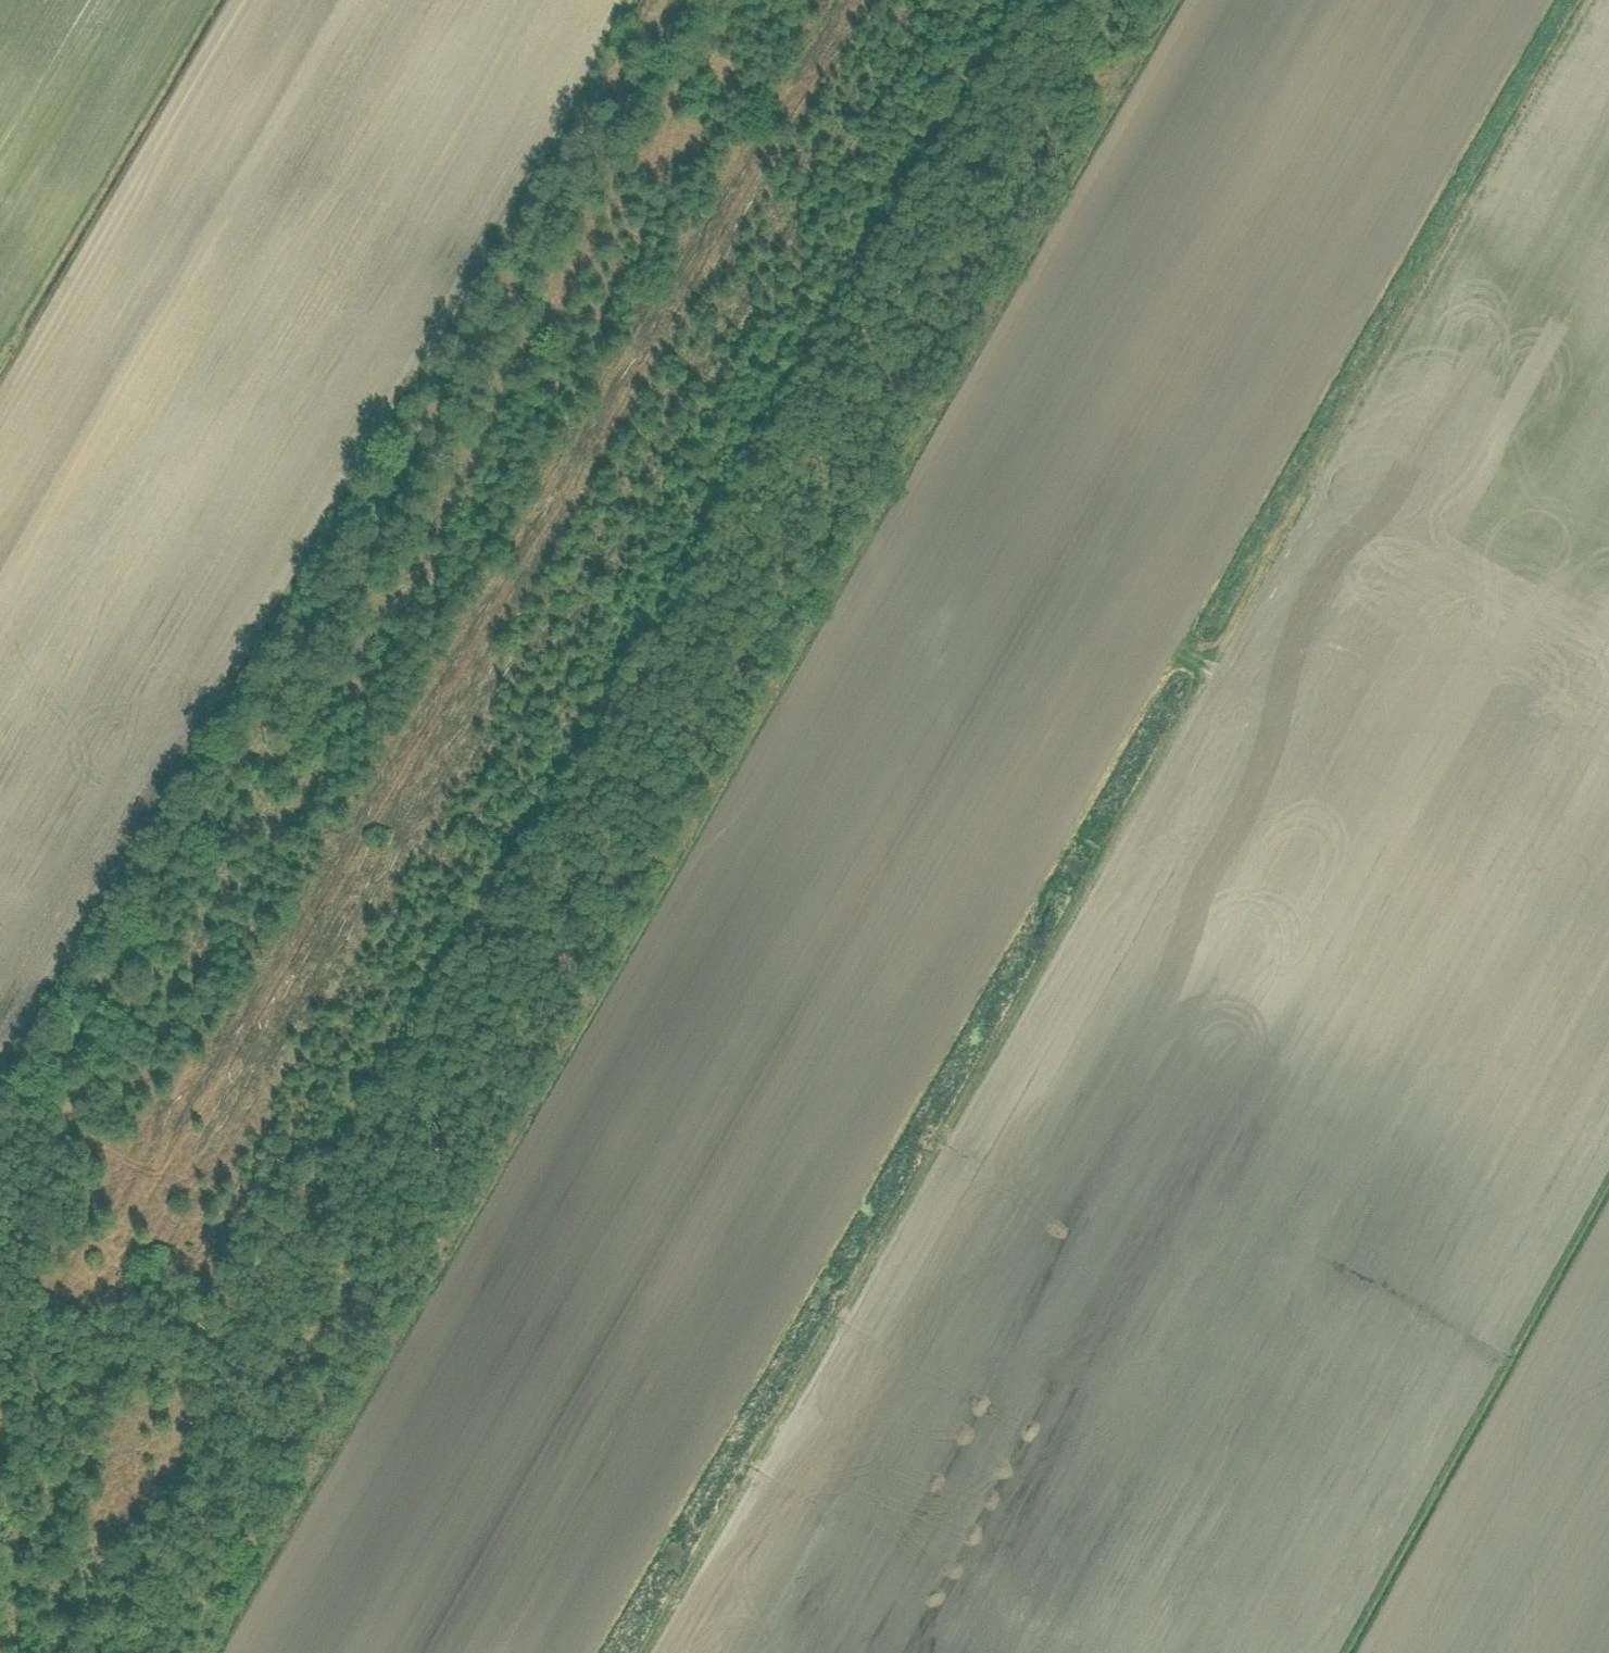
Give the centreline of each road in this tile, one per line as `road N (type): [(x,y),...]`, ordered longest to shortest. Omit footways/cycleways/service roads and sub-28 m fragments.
road 1 (track): [(0,1180),(285,689),(344,606),(424,434),(477,366),(522,265),(696,0)]

